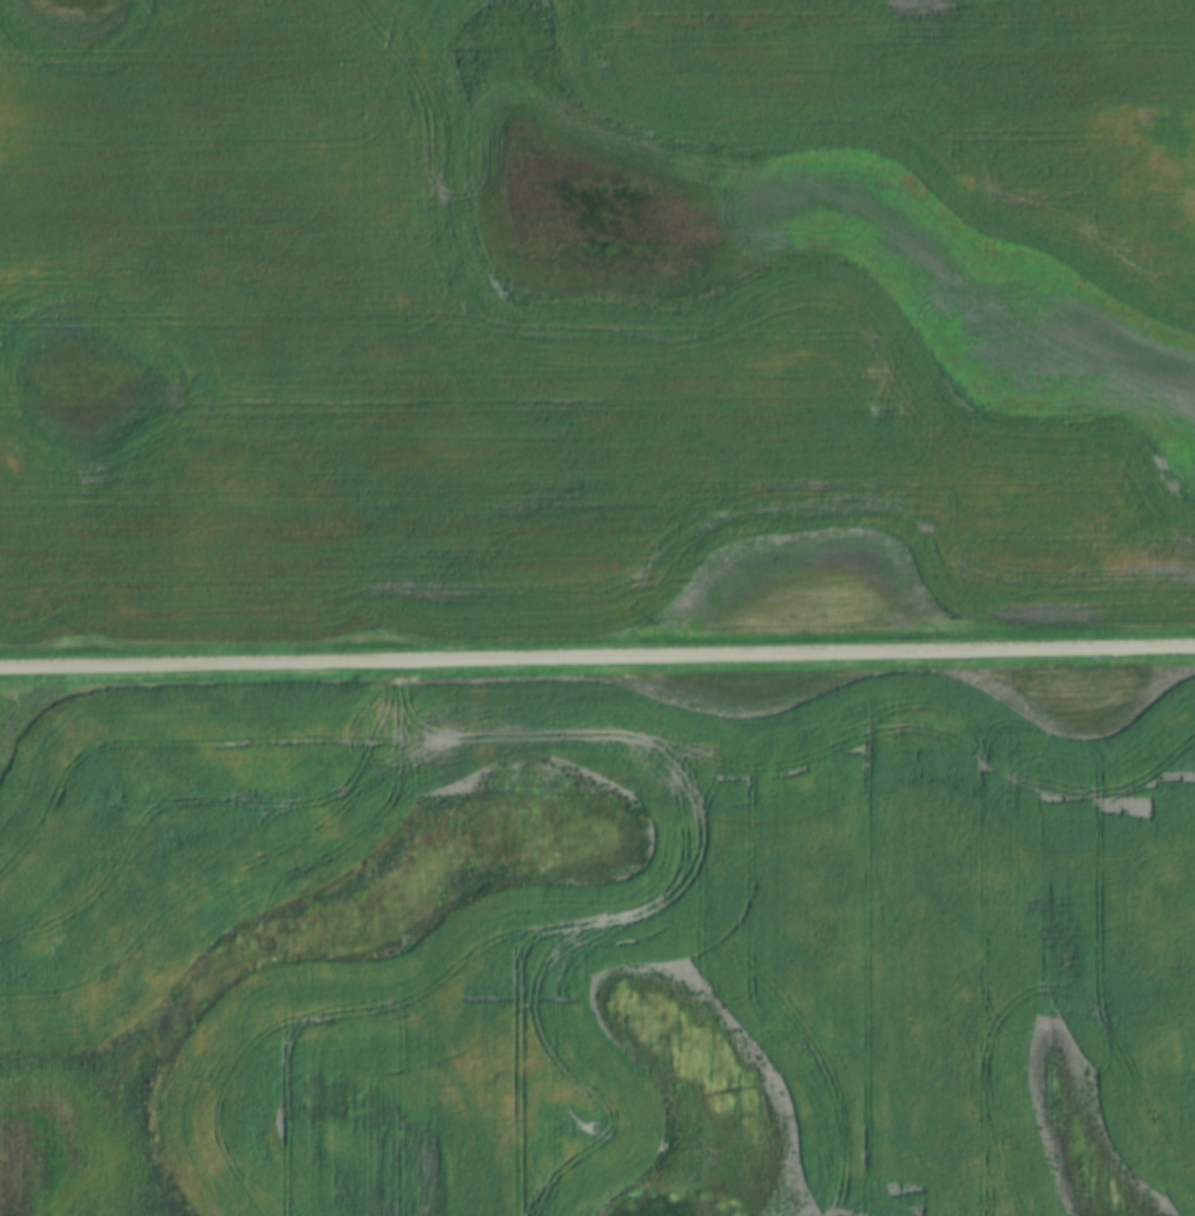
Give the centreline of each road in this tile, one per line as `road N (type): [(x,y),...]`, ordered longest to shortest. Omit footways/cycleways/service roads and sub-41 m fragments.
road 1 (residential): [(0,671),(1194,649)]

